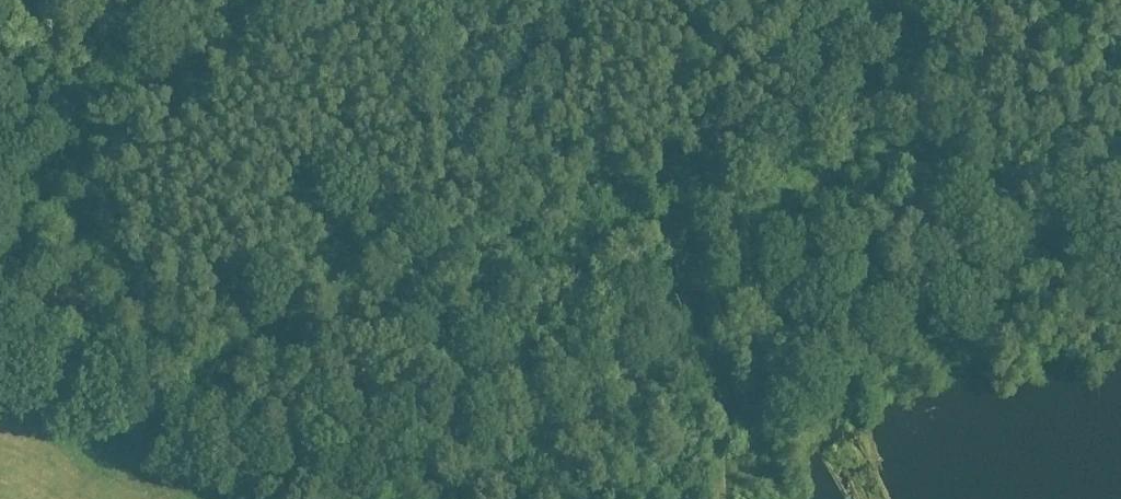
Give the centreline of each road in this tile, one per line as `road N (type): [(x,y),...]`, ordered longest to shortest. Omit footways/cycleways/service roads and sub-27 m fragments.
road 1 (track): [(797,182),(642,221),(570,221),(276,392),(114,332),(0,309)]
road 2 (track): [(1120,194),(1086,210),(1013,198),(911,143),(797,182),(718,352),(718,498)]
road 3 (track): [(771,185),(734,89),(741,60),(794,0)]

